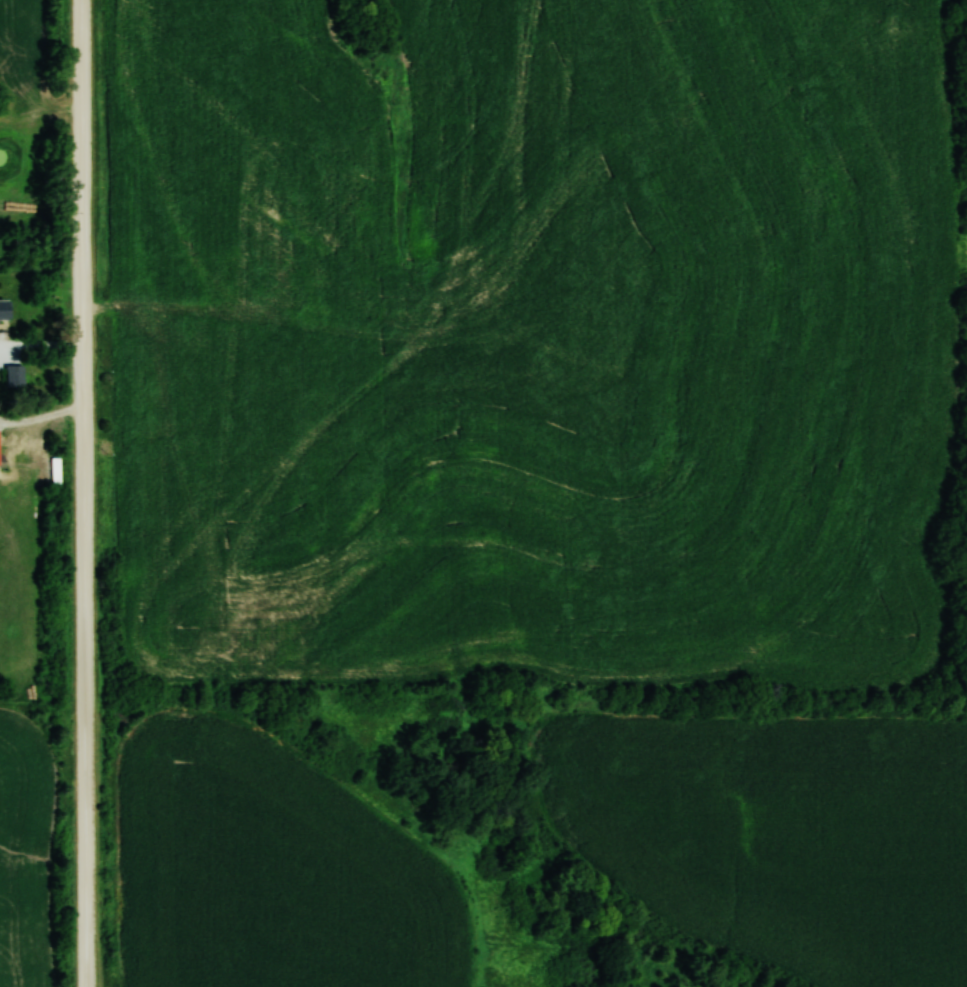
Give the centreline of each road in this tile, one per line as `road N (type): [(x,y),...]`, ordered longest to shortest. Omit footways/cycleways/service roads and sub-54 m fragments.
road 1 (residential): [(89,986),(84,0)]

